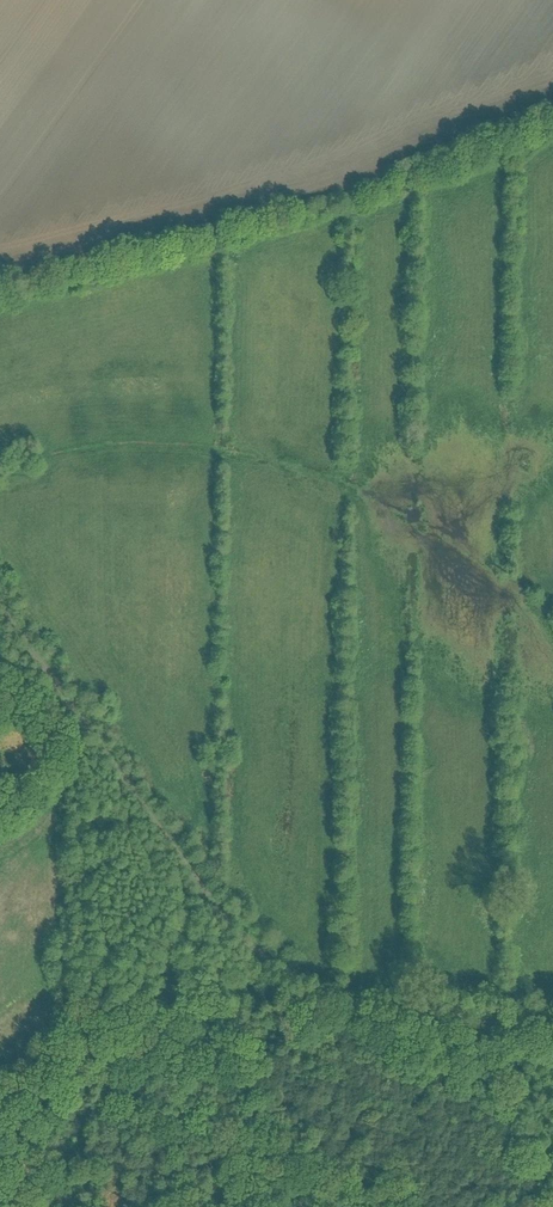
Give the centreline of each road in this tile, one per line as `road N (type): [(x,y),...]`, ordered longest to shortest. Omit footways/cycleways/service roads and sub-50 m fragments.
road 1 (unclassified): [(552,1023),(496,1025),(370,1005),(302,981),(263,955),(208,895),(0,605)]

